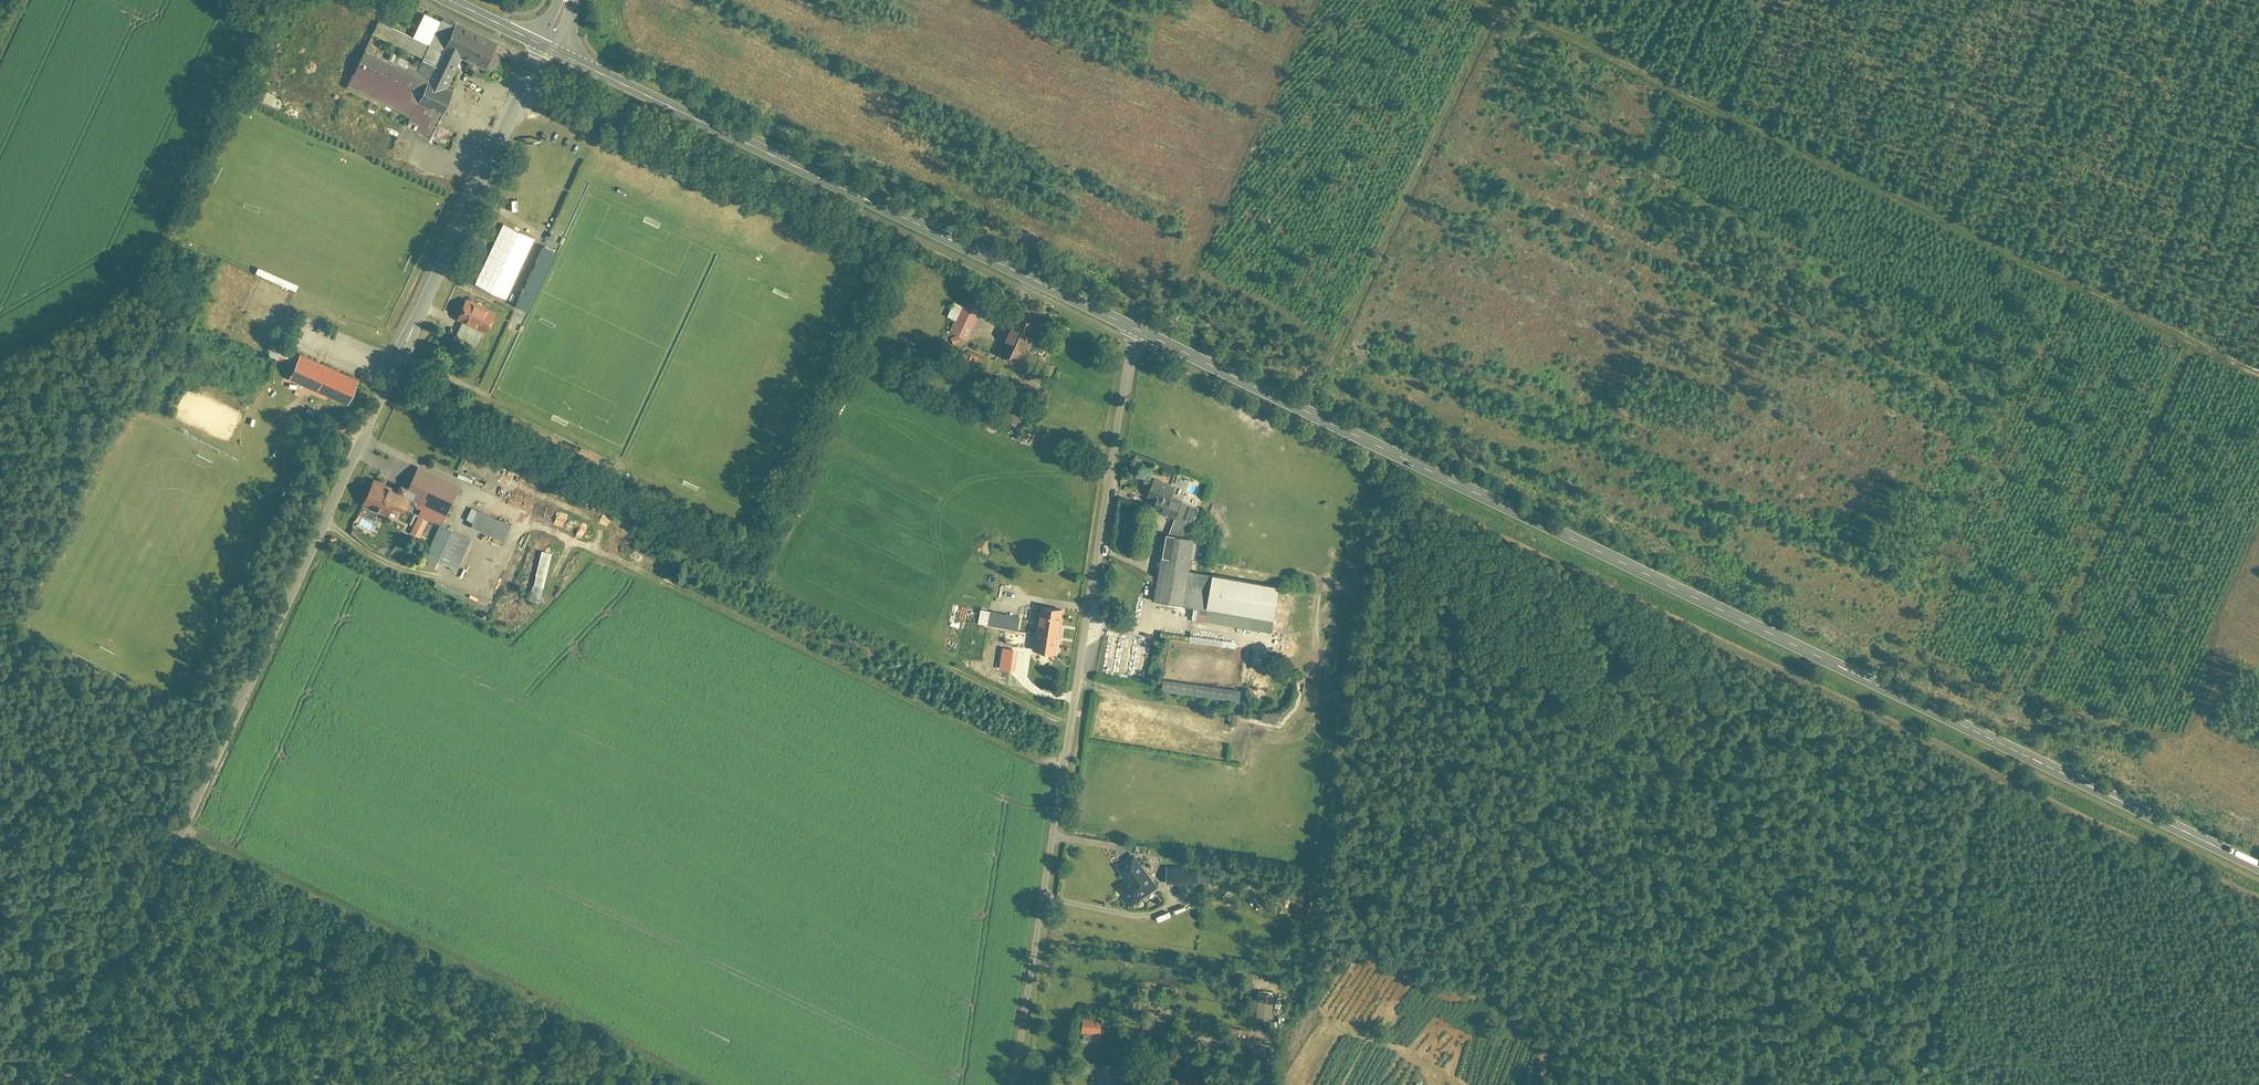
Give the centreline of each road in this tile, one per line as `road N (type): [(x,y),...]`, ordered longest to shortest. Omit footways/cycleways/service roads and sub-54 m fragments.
road 1 (secondary): [(2258,869),(1139,332)]
road 2 (residential): [(63,1084),(544,47)]
road 3 (track): [(1482,0),(2258,371)]
road 4 (residential): [(1139,332),(1015,1084)]
road 5 (secondary): [(1139,332),(544,47)]
road 6 (track): [(2258,201),(2025,687),(2035,716),(2064,745),(2056,772)]
road 7 (track): [(1065,769),(645,575)]
road 8 (track): [(1503,0),(1305,412)]

